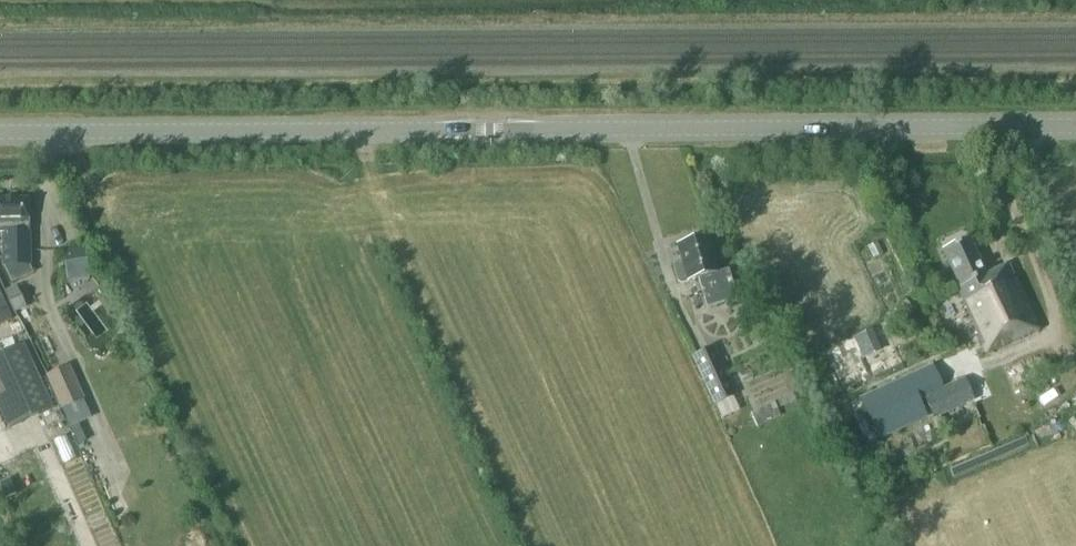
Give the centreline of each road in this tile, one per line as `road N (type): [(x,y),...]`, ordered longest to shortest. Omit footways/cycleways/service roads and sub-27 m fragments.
road 1 (tertiary): [(1075,125),(0,131)]

